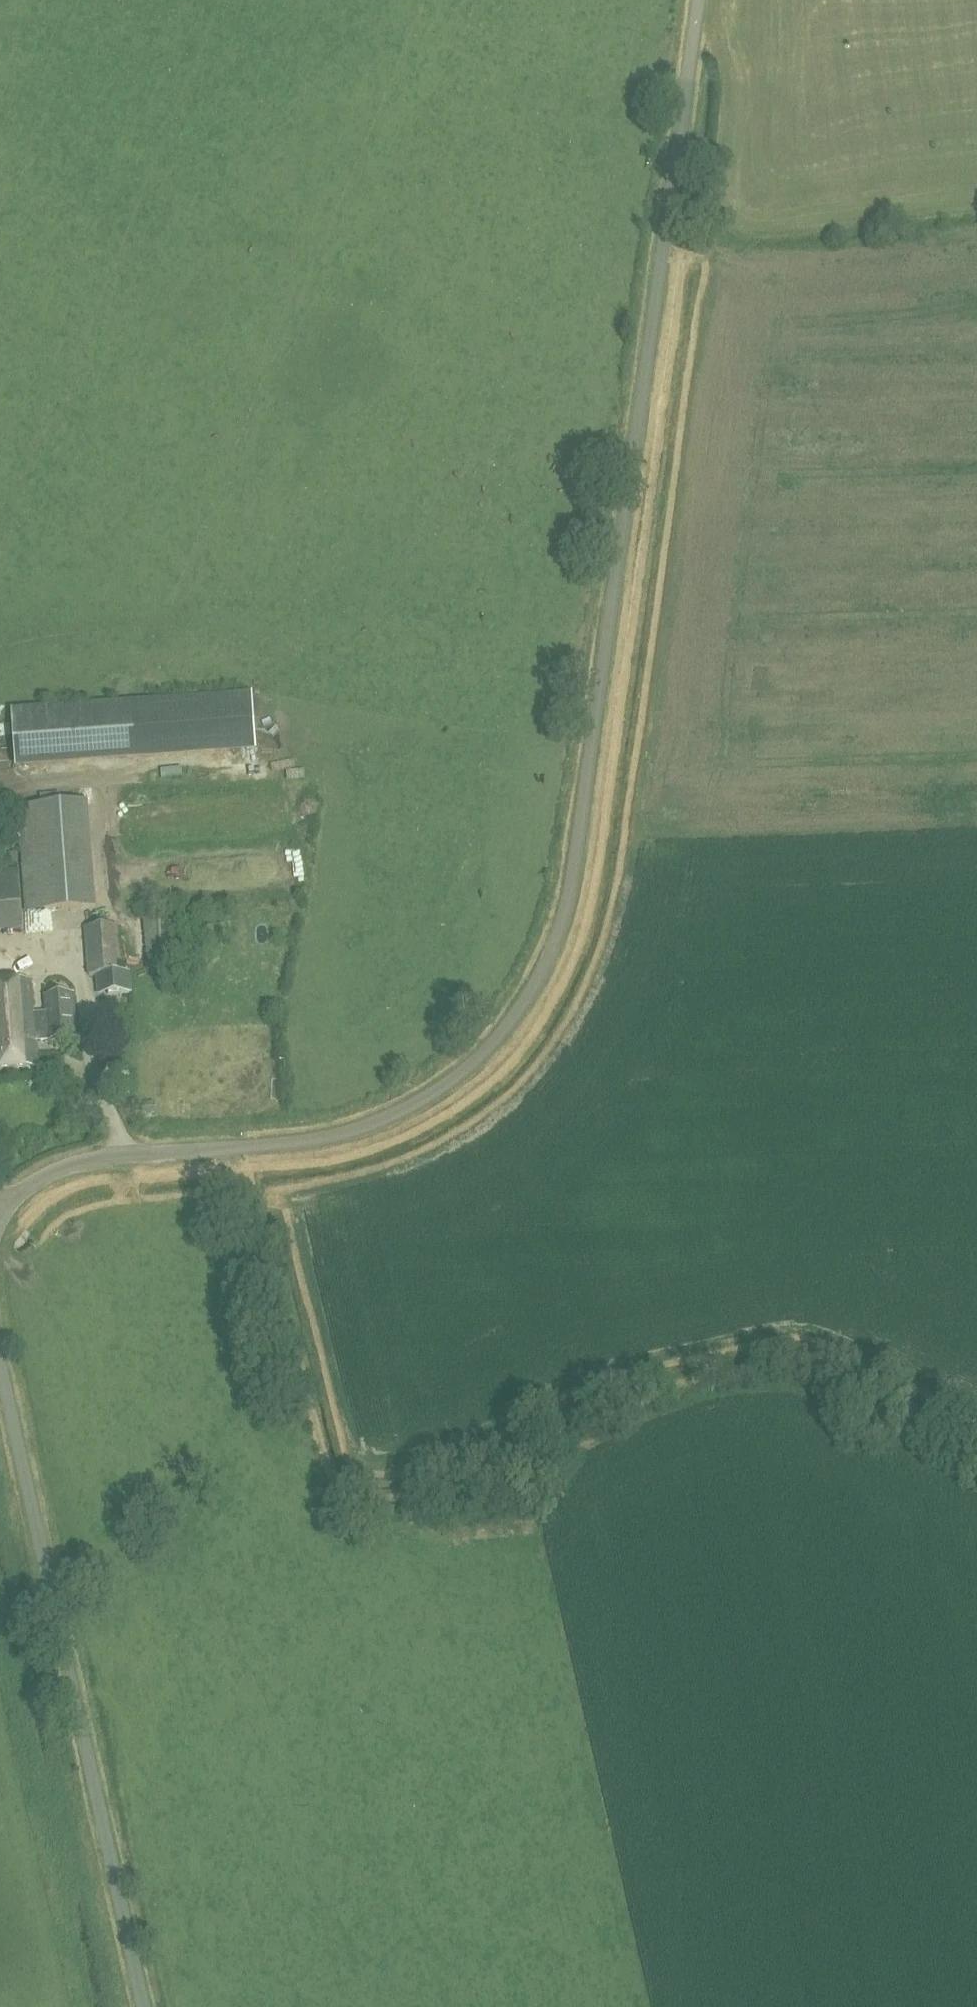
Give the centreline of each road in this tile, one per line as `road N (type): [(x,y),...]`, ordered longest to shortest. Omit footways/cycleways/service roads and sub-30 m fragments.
road 1 (unclassified): [(0,1223),(20,1188),(56,1161),(240,1150),(354,1130),(491,1052),(550,958),(595,828),(699,0)]
road 2 (unclassified): [(141,2006),(0,1369)]

